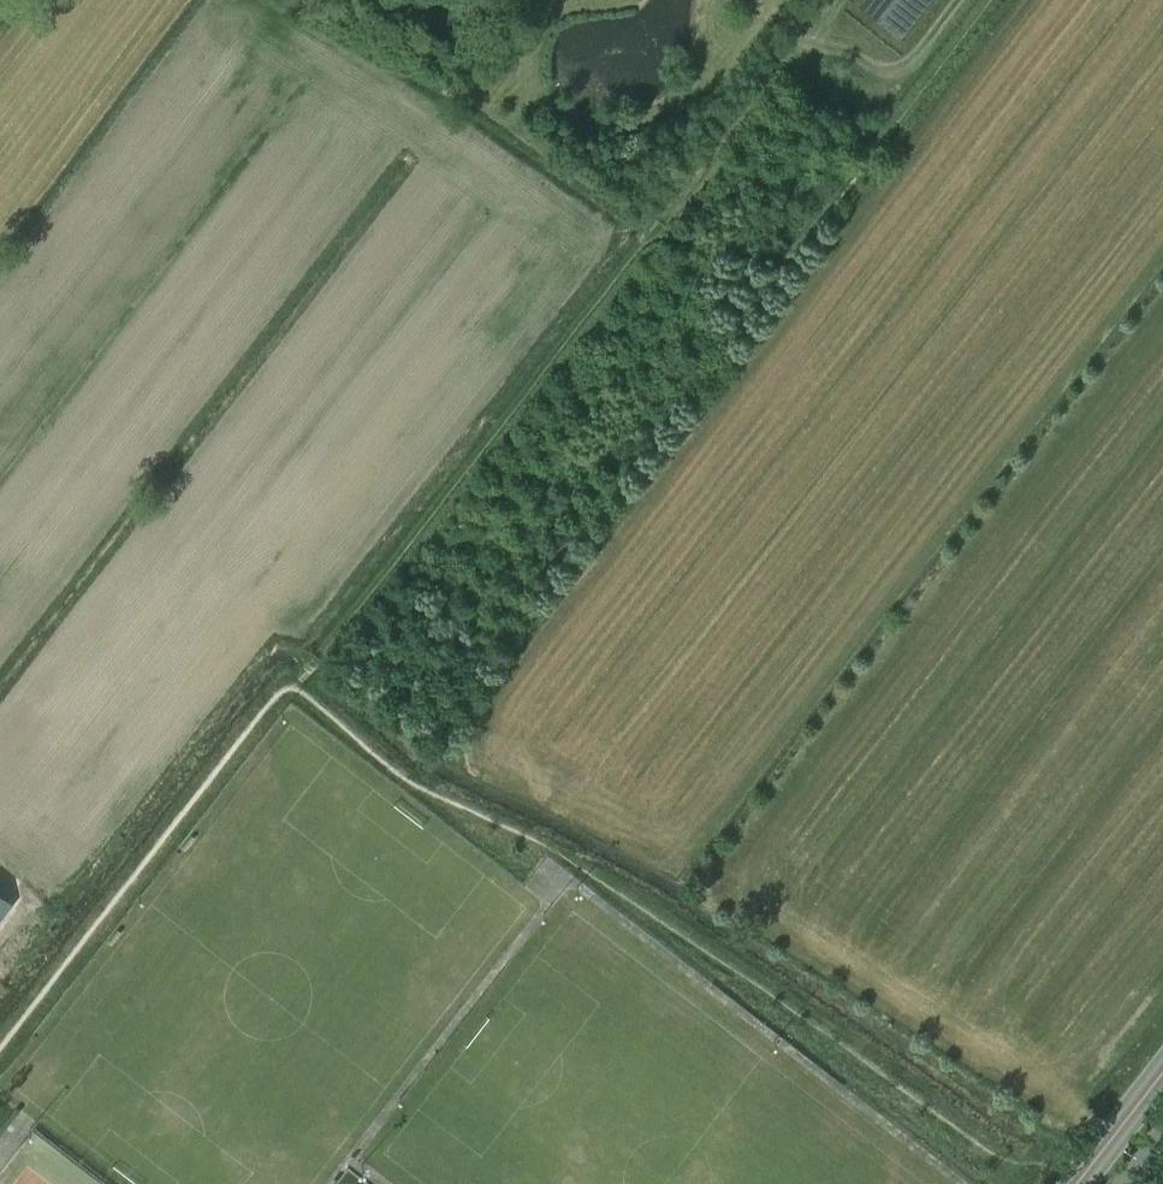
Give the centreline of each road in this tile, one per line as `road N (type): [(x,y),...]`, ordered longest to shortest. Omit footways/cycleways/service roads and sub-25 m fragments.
road 1 (primary): [(1077,1183),(1162,1073)]

